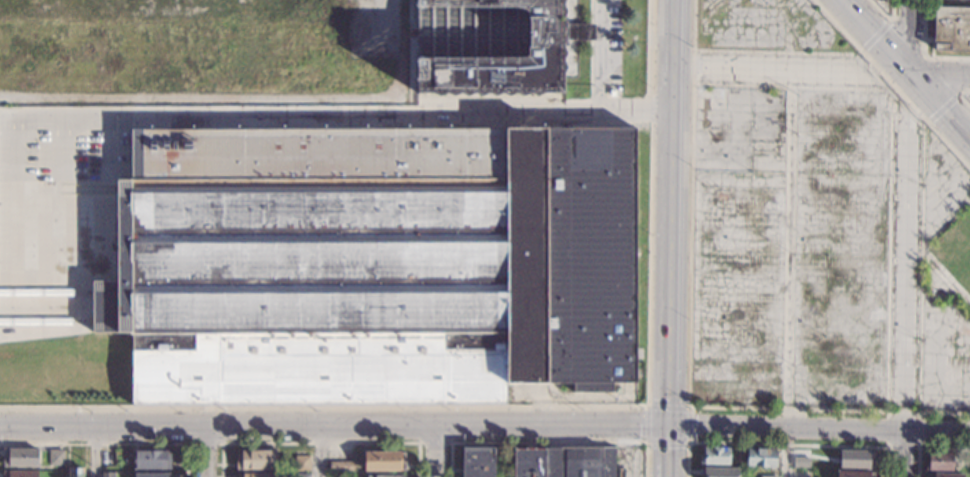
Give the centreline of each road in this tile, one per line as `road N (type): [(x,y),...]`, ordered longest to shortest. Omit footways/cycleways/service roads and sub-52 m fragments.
road 1 (residential): [(668,426),(0,427)]
road 2 (secondary): [(664,341),(669,0)]
road 3 (residential): [(903,429),(668,426)]

